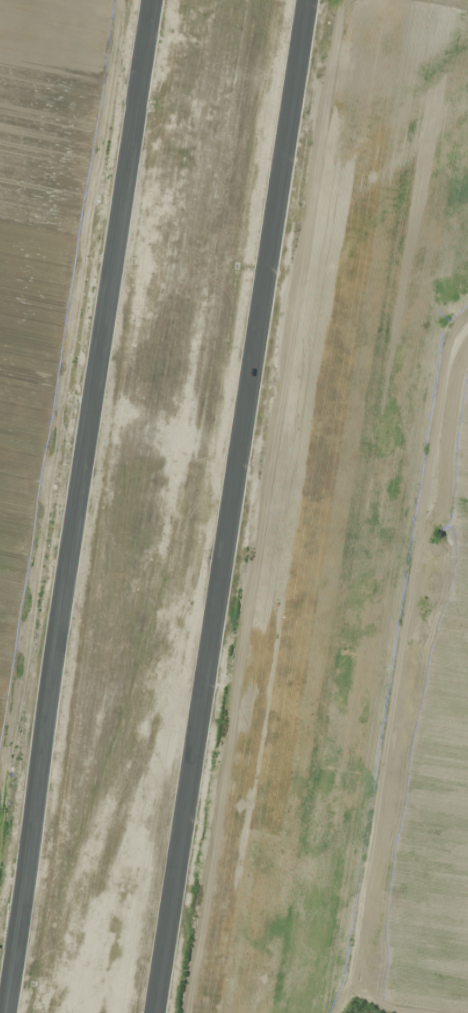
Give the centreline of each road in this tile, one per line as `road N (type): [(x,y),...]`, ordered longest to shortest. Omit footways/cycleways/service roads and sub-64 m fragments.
road 1 (trunk): [(153,1012),(307,0)]
road 2 (trunk): [(110,281),(6,1012)]
road 3 (trunk): [(156,0),(110,281)]

